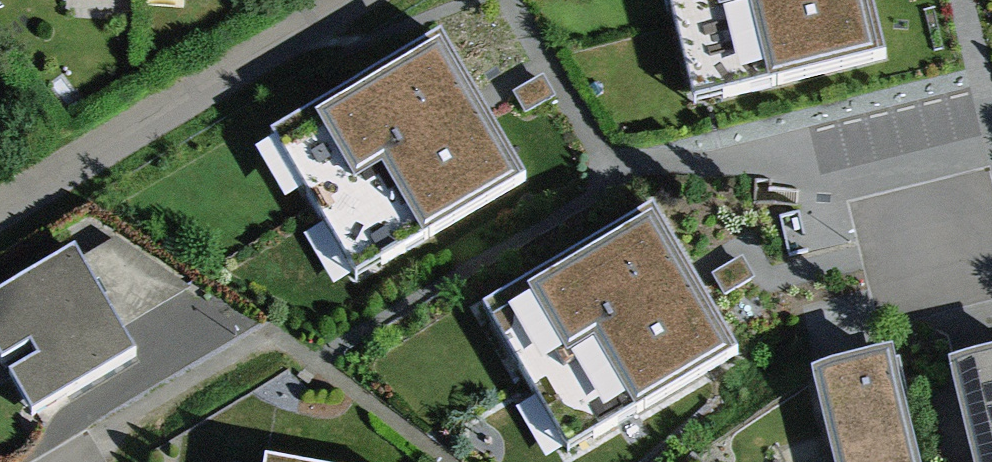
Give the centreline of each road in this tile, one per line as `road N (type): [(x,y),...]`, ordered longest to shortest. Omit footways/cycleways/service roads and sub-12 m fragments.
road 1 (residential): [(349,0),(0,208)]
road 2 (residential): [(80,461),(285,341)]

